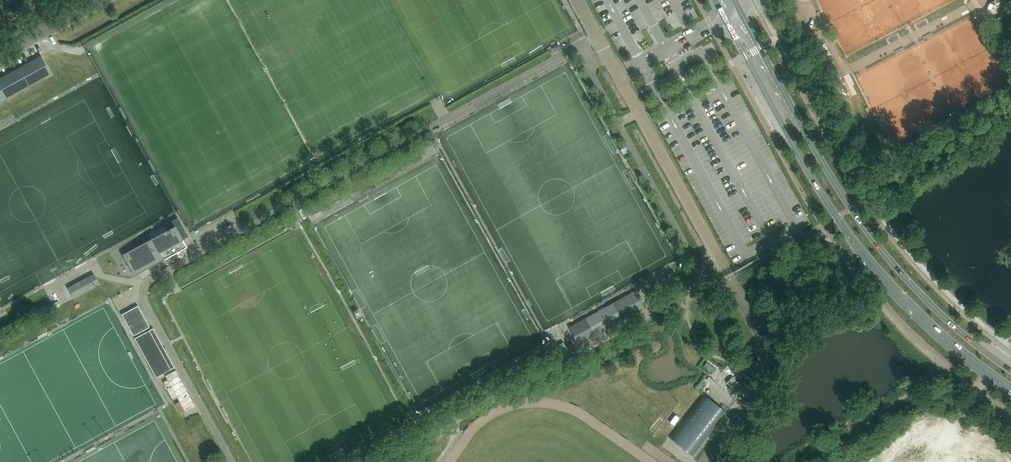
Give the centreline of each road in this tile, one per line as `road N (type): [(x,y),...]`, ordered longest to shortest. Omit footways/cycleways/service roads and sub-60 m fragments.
road 1 (secondary): [(729,19),(842,225),(920,312),(1010,386)]
road 2 (secondary): [(1010,370),(878,246),(742,12)]

